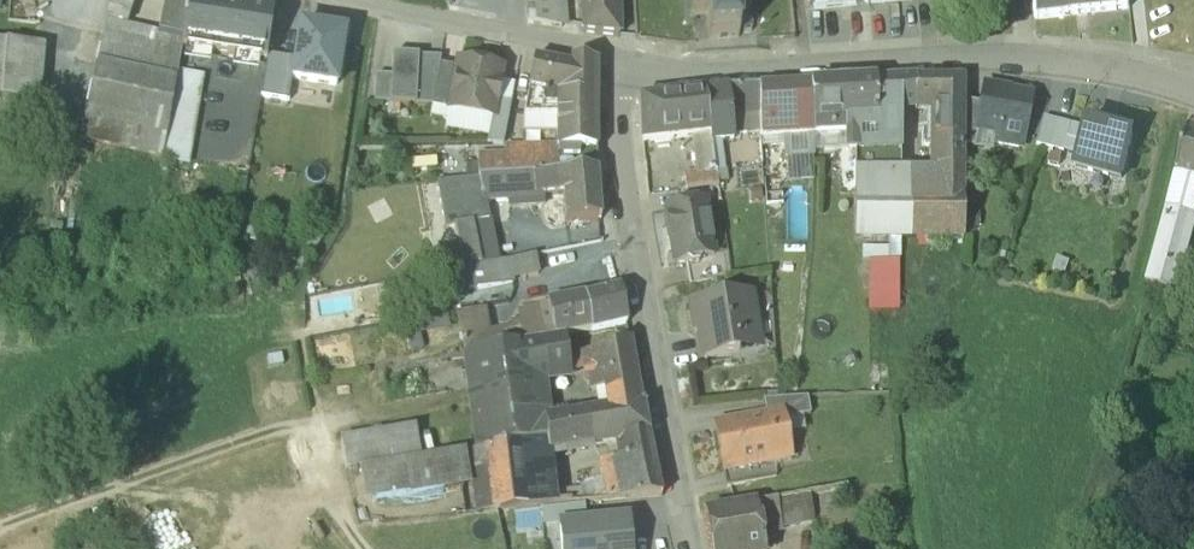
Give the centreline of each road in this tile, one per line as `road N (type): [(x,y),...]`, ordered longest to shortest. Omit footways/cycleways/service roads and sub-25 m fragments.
road 1 (residential): [(624,56),(666,72),(955,58),(1129,76),(1193,95)]
road 2 (residential): [(692,548),(630,215),(624,56)]
road 3 (residential): [(344,0),(624,56)]

